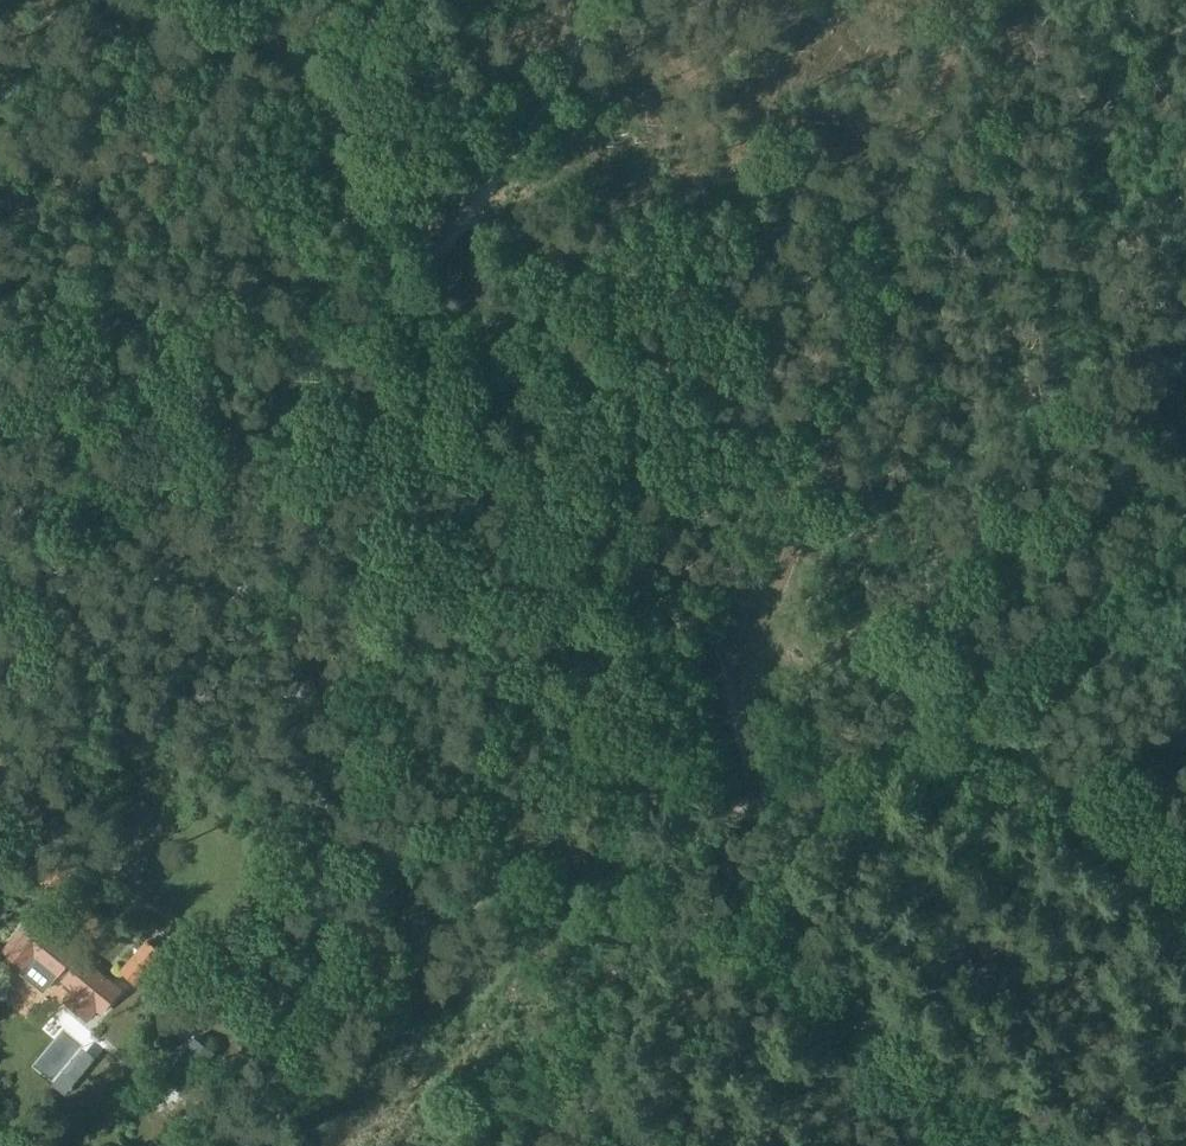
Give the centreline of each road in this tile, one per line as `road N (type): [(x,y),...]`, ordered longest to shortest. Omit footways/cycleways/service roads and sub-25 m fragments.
road 1 (track): [(1185,505),(846,759),(723,833)]
road 2 (track): [(242,1145),(543,833)]
road 3 (track): [(447,246),(356,0)]

